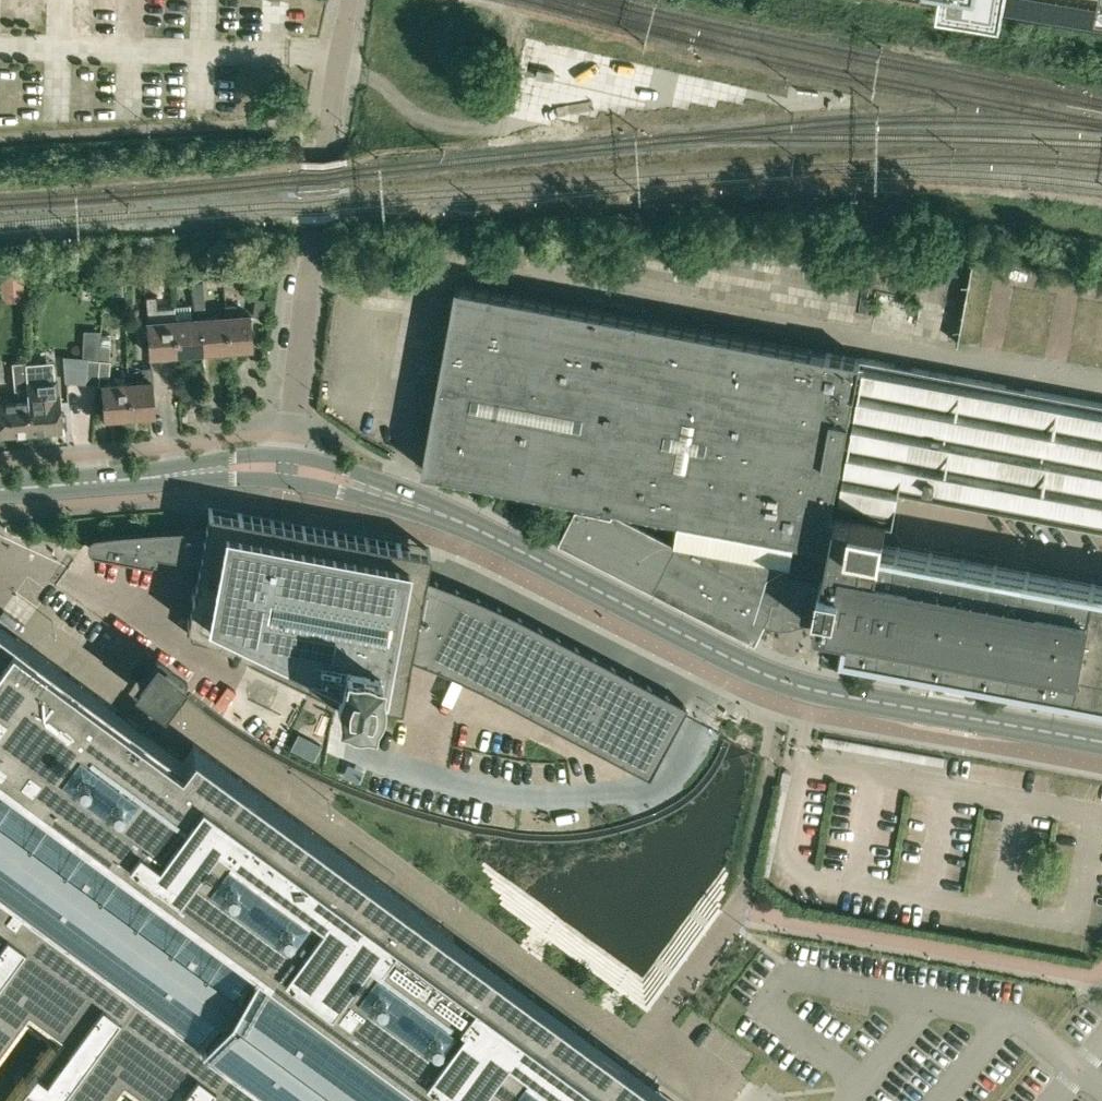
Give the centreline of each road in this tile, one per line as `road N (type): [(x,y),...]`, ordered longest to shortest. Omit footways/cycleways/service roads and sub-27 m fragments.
road 1 (secondary): [(1101,741),(782,681),(444,514),(288,469)]
road 2 (unclassified): [(288,469),(350,0)]
road 3 (secondary): [(288,469),(0,489)]

